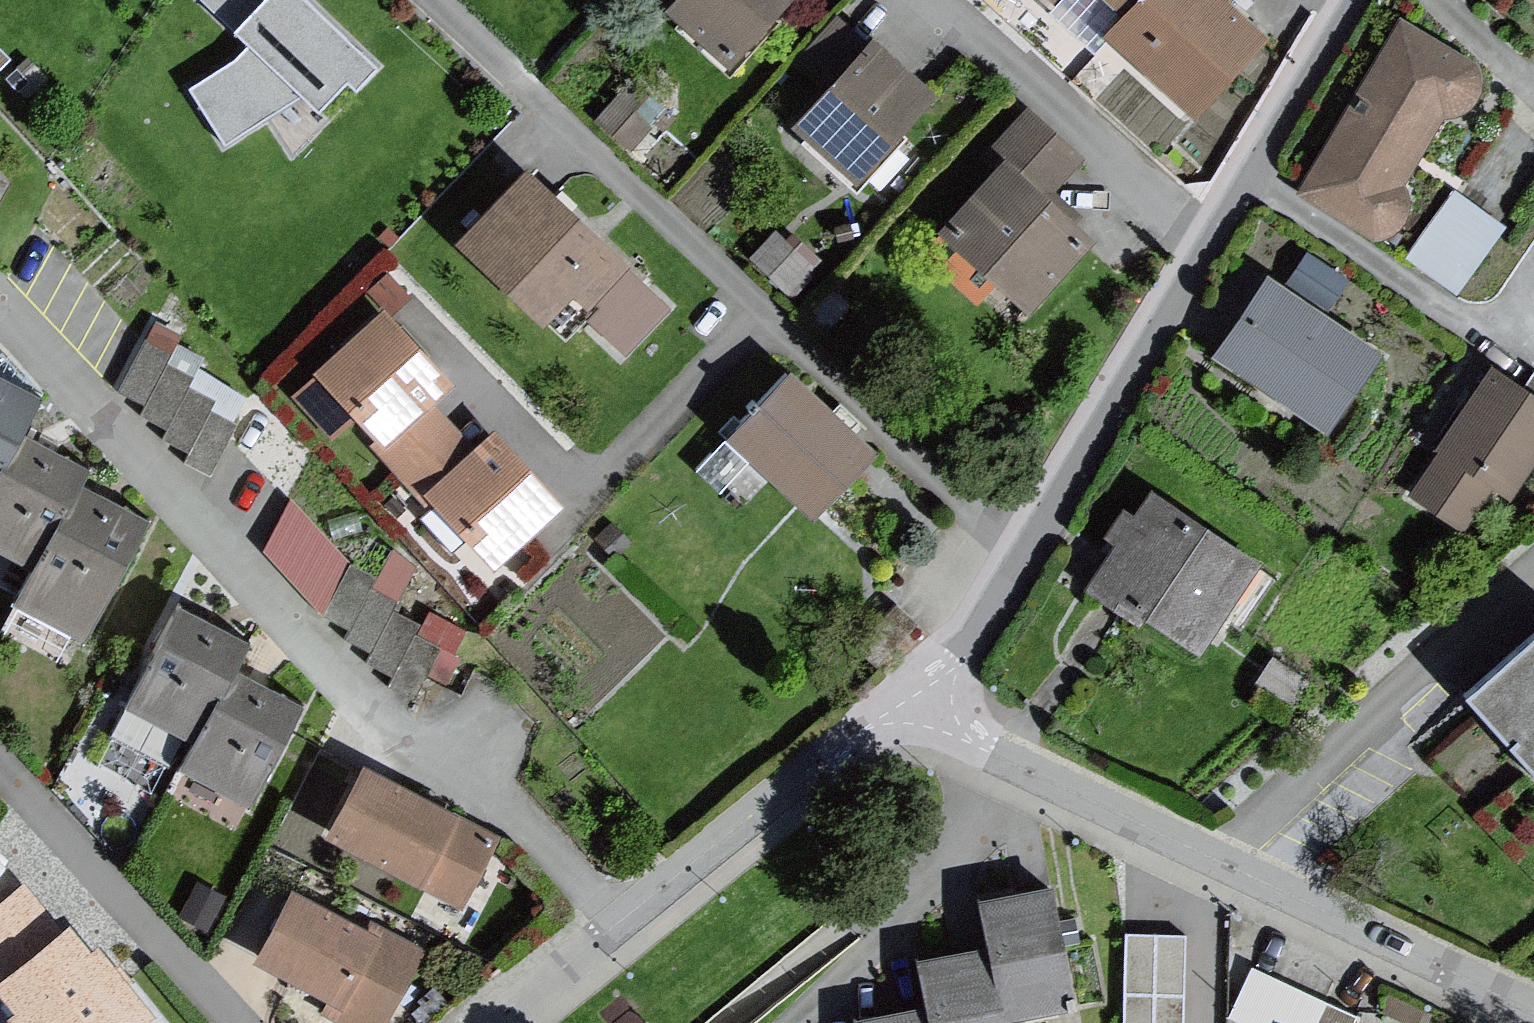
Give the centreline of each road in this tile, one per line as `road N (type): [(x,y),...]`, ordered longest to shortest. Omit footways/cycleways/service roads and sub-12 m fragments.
road 1 (residential): [(635,912),(275,605),(0,310)]
road 2 (residential): [(1349,0),(919,706)]
road 3 (residential): [(919,706),(1021,773),(1533,1022)]
road 4 (residential): [(635,912),(868,730),(919,706)]
road 5 (residential): [(499,1022),(635,912)]

